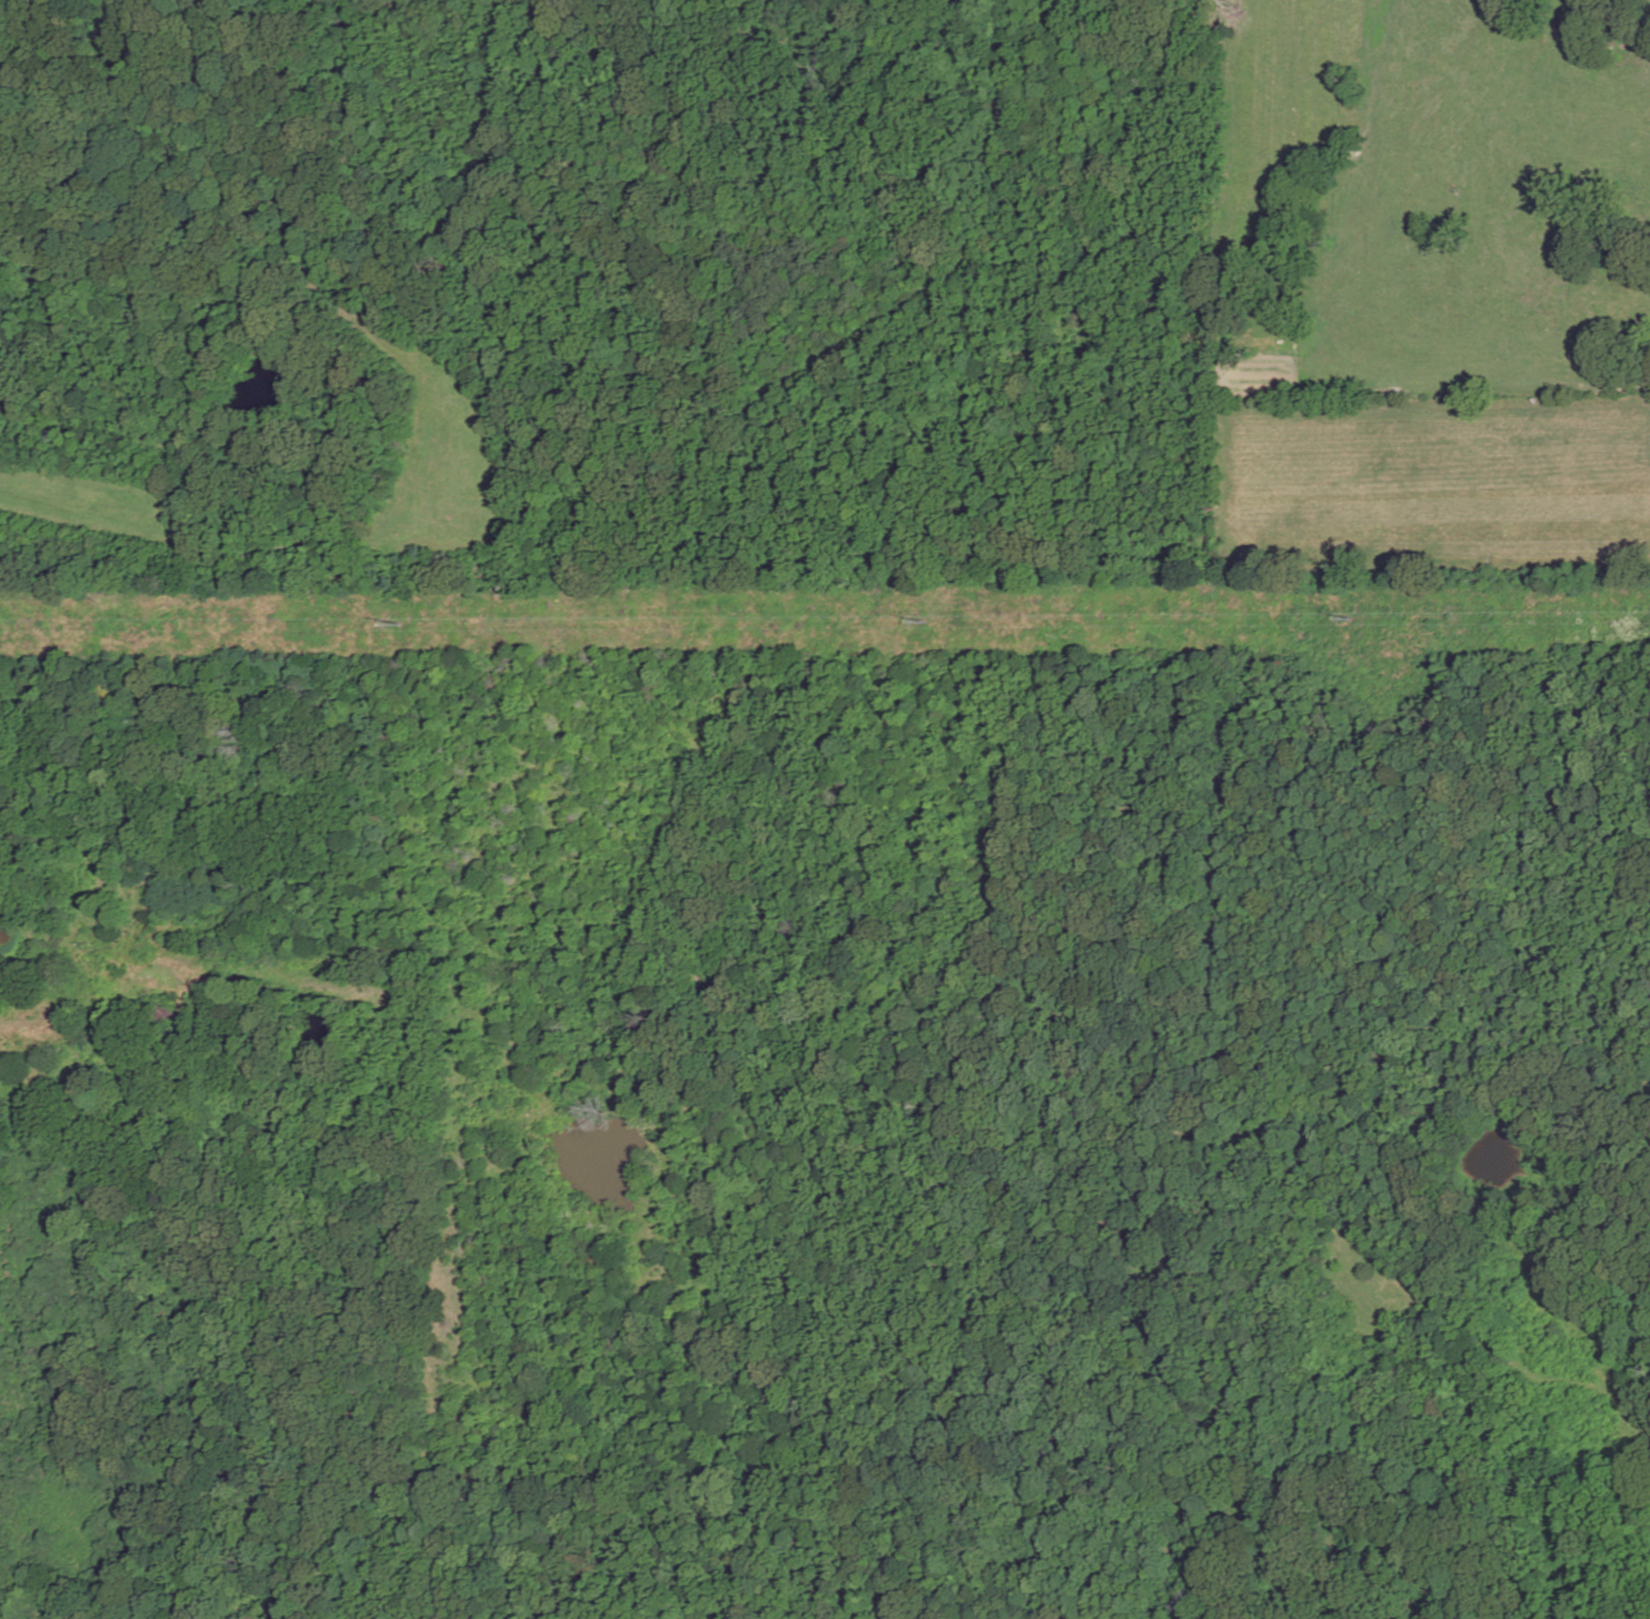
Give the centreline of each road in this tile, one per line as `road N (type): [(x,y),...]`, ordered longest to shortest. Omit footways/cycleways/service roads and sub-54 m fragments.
road 1 (track): [(1649,387),(1511,391)]

